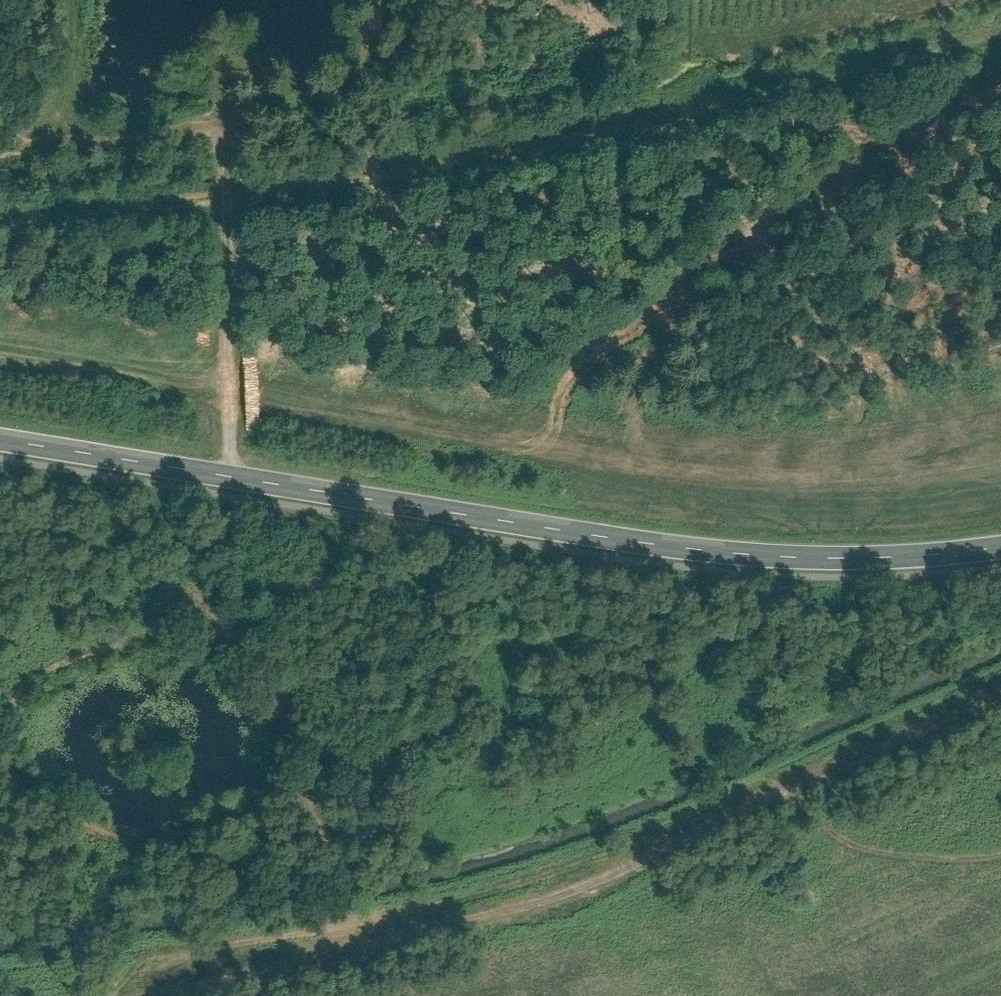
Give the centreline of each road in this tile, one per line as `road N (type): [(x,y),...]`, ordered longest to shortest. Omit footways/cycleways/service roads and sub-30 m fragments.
road 1 (tertiary): [(0,437),(755,553),(1000,544)]

